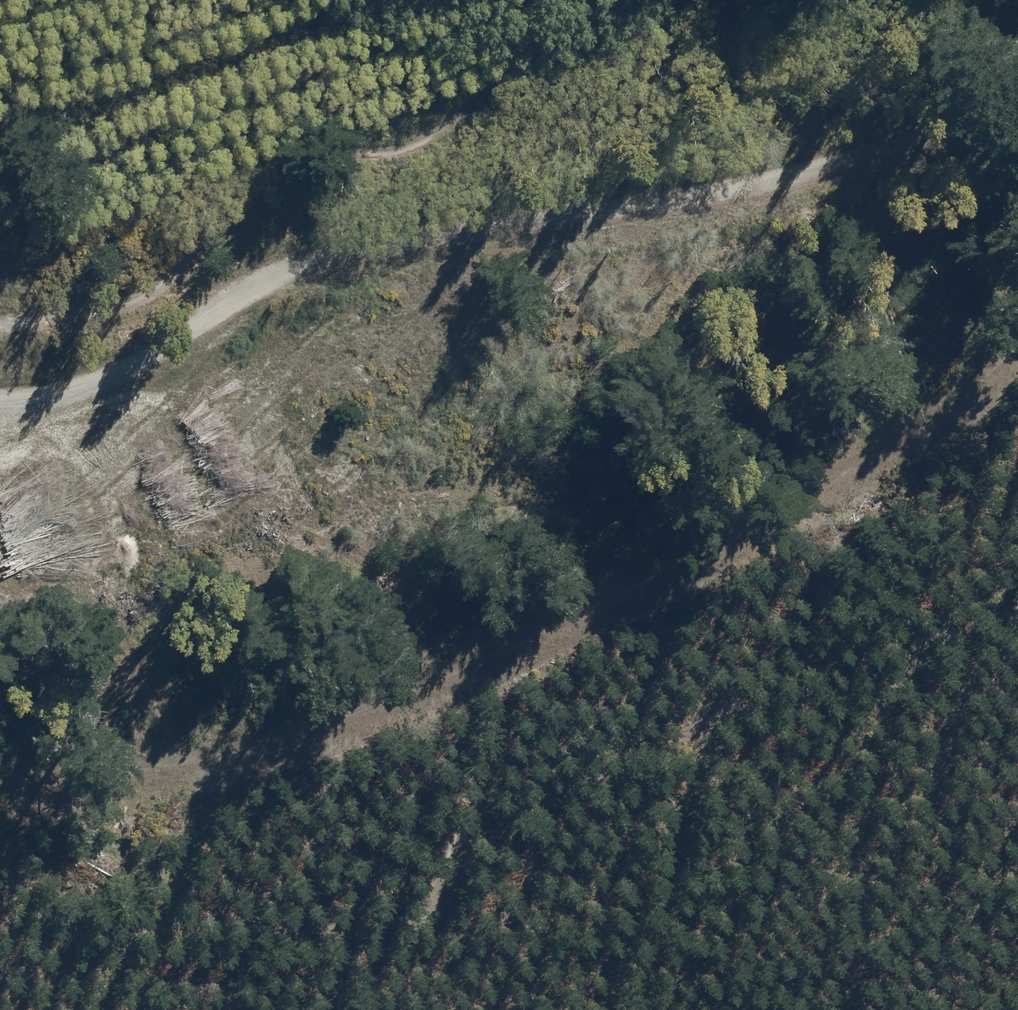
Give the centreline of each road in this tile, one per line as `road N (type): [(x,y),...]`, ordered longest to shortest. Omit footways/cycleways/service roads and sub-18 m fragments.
road 1 (track): [(1017,599),(925,629),(893,690),(763,688),(570,785),(480,804),(445,852),(423,912),(351,932),(142,923),(0,892)]
road 2 (track): [(0,777),(303,737),(889,450),(1017,348)]
road 3 (track): [(1017,77),(792,160),(343,246),(262,276),(52,398),(0,403)]
road 4 (track): [(0,312),(89,304),(290,155),(387,141),(447,94),(478,56),(617,0)]

